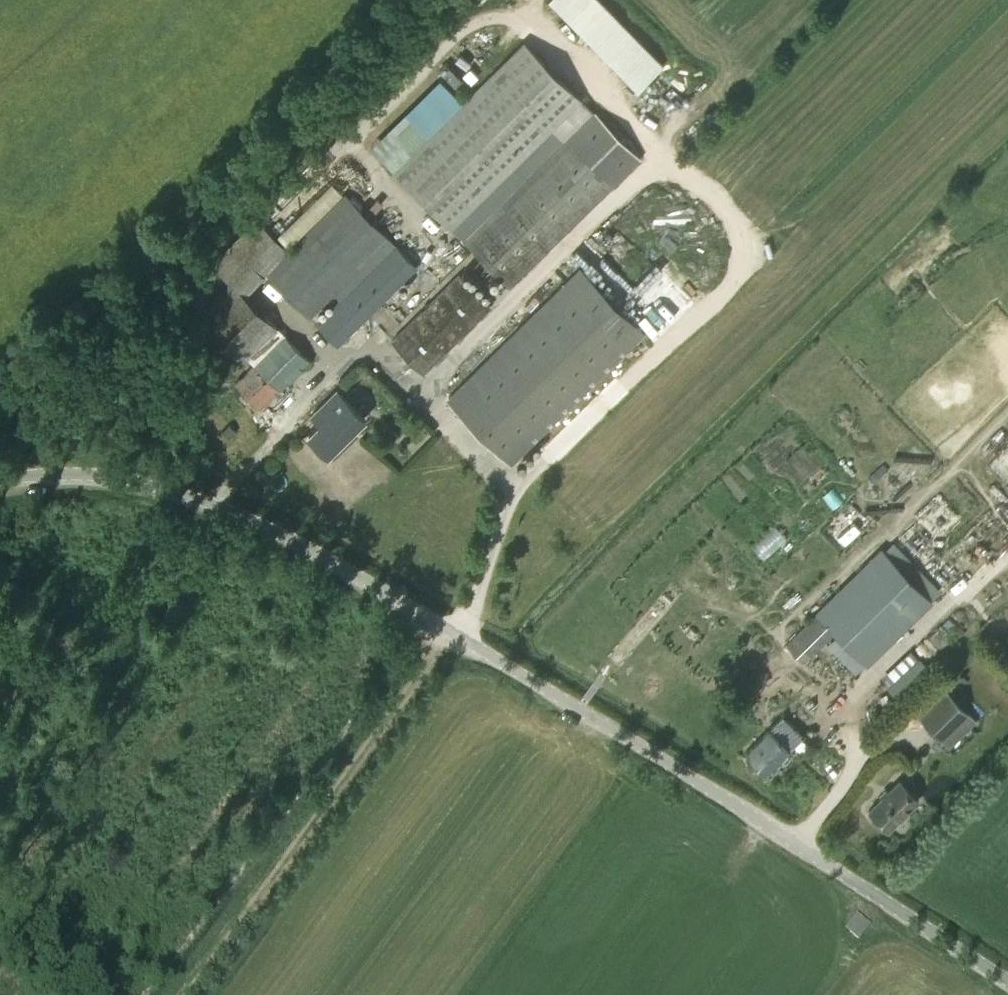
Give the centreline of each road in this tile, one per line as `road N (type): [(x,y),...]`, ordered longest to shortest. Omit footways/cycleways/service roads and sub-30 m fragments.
road 1 (unclassified): [(1007,981),(452,632),(240,514),(93,474),(0,479)]
road 2 (track): [(185,994),(452,632)]

